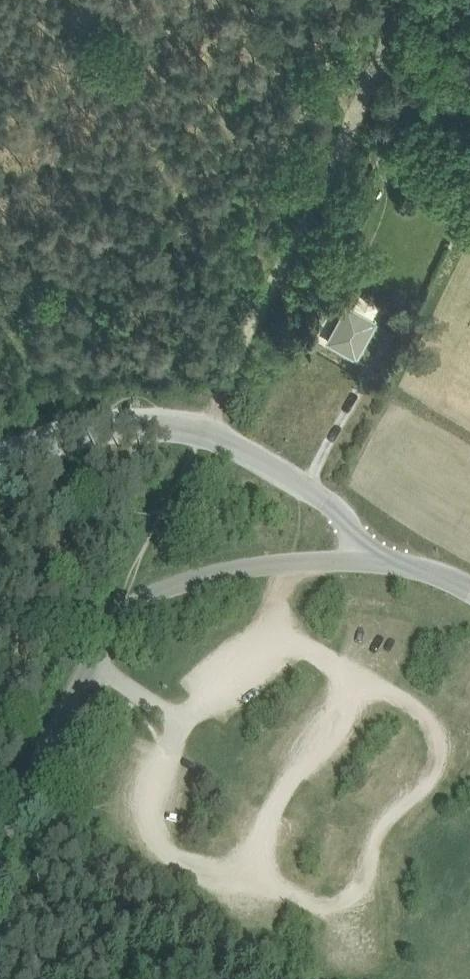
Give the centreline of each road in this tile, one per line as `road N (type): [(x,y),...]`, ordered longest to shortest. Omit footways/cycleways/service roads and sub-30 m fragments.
road 1 (track): [(362,103),(201,433)]
road 2 (unclassified): [(125,605),(94,647),(0,854)]
road 3 (residential): [(125,605),(277,563),(375,561)]
road 4 (unclassified): [(375,561),(348,514),(201,433)]

